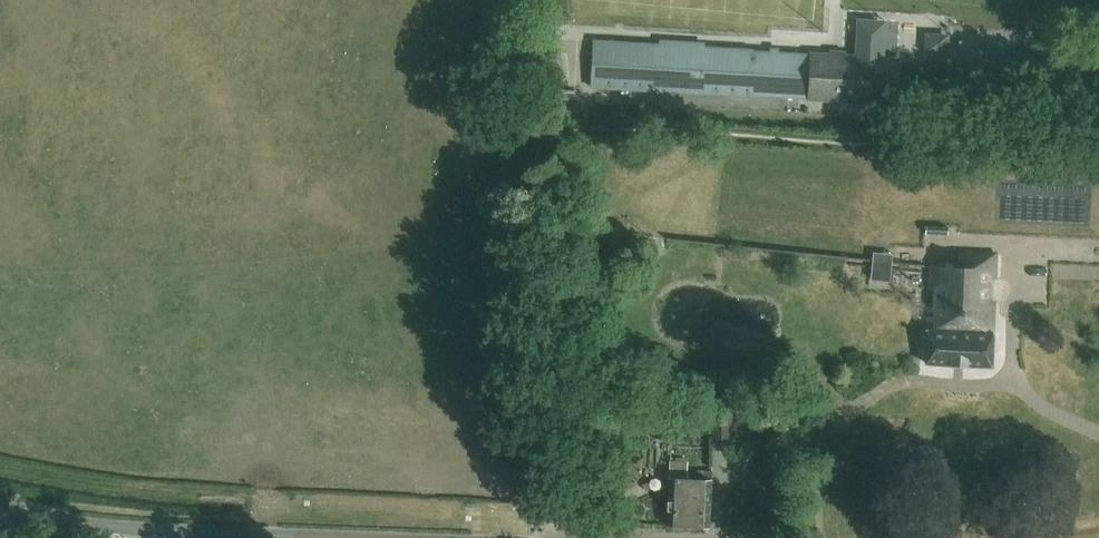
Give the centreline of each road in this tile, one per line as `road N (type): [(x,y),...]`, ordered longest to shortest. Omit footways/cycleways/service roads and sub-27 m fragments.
road 1 (track): [(513,0),(549,420),(565,469),(597,519)]
road 2 (secondary): [(236,537),(102,532)]

